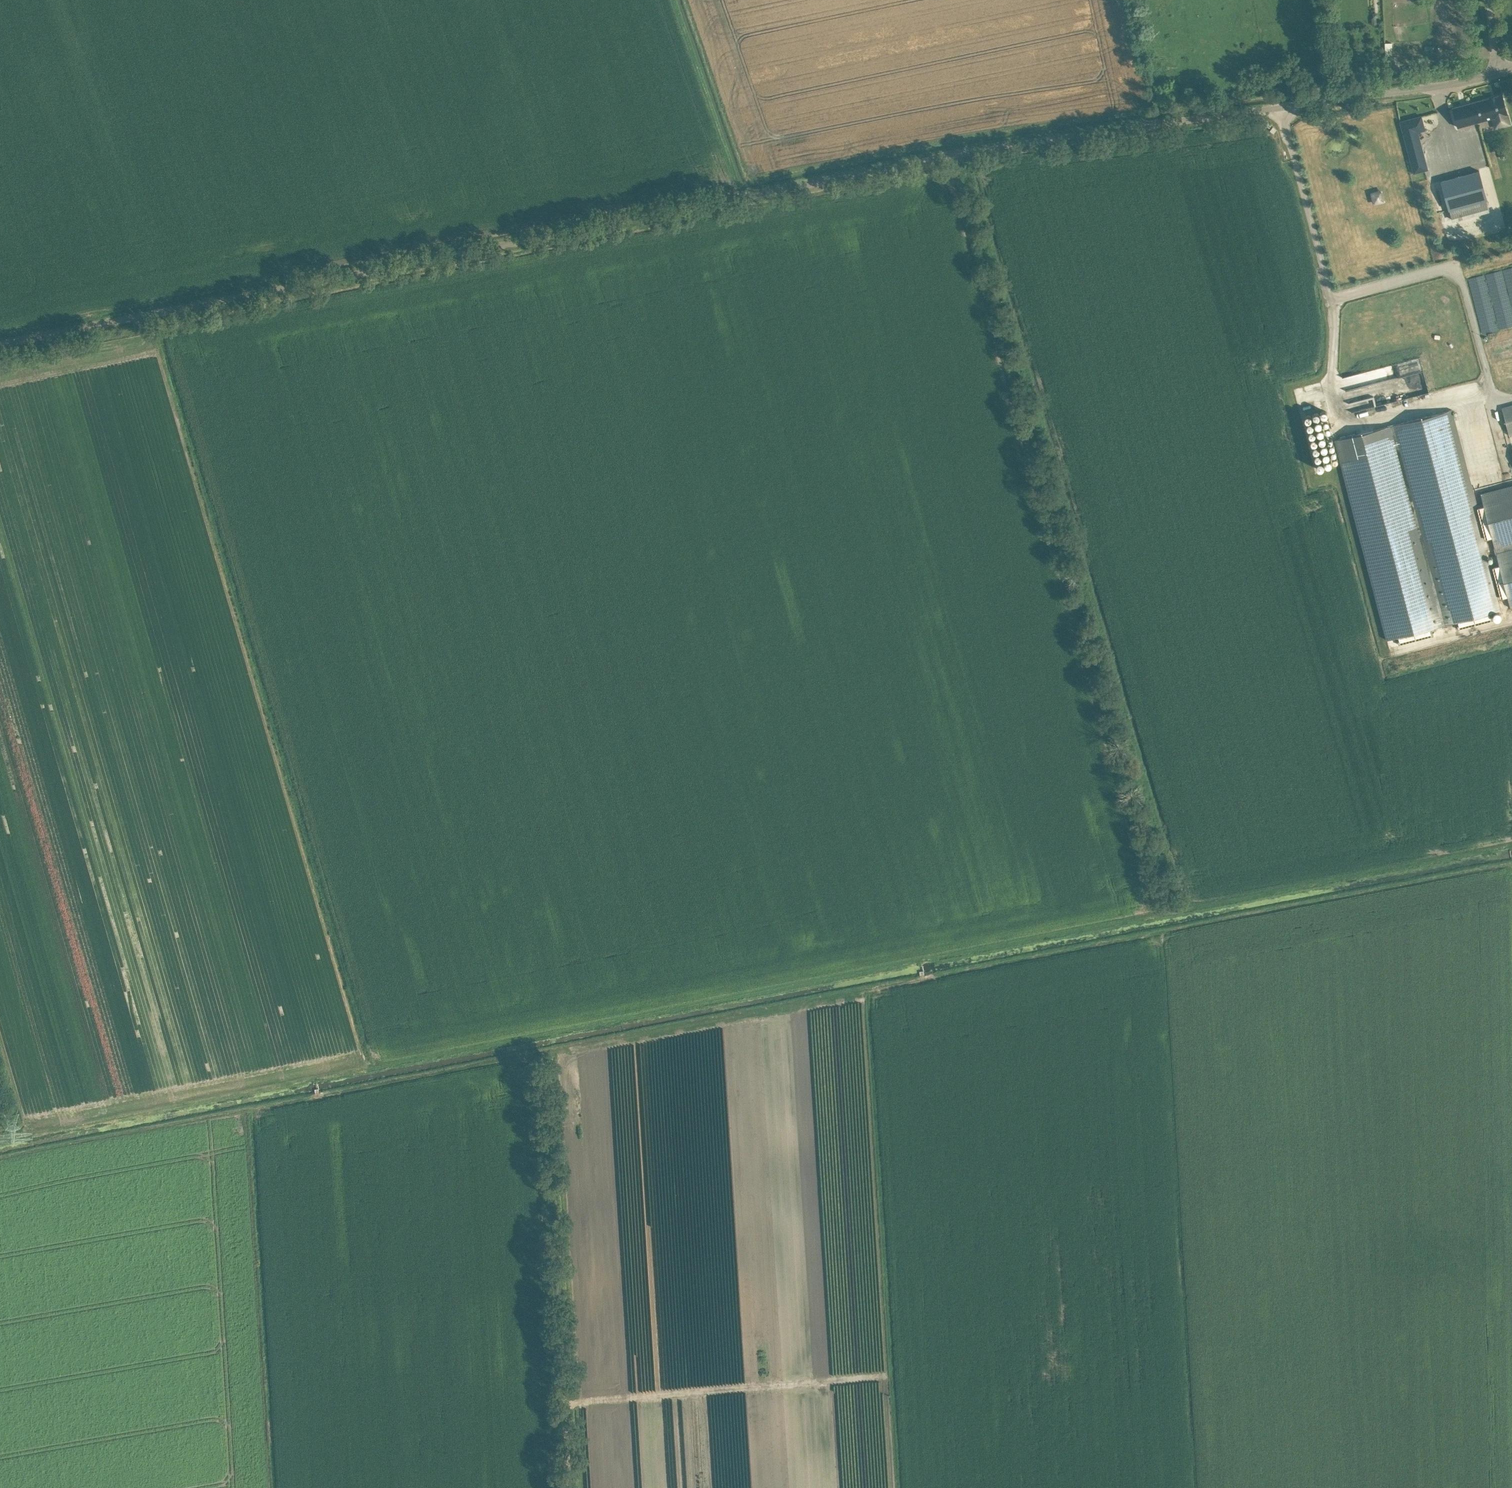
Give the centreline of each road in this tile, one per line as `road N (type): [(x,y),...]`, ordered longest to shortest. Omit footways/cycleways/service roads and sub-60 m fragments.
road 1 (unclassified): [(0,345),(1043,138),(1498,71)]

